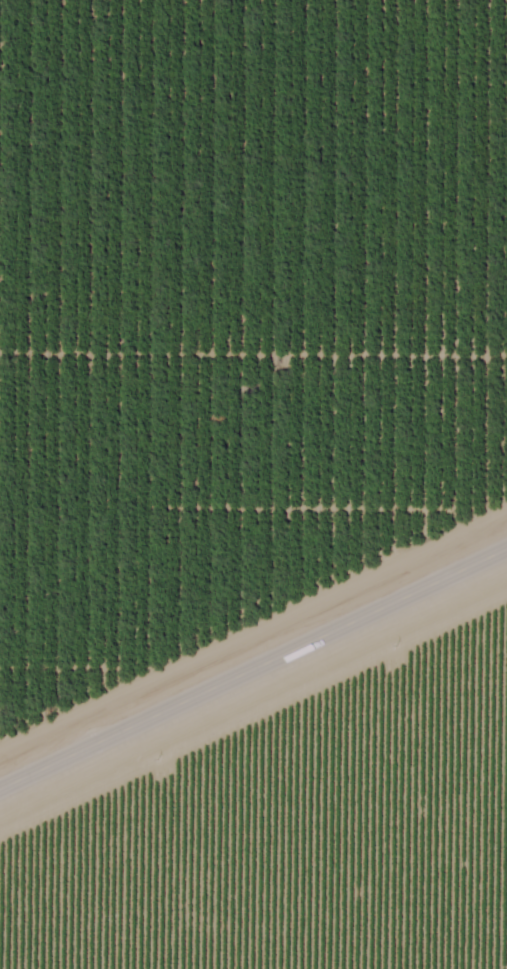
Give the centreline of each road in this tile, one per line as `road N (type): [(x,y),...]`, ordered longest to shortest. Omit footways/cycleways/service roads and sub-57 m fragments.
road 1 (tertiary): [(0,794),(506,554)]

